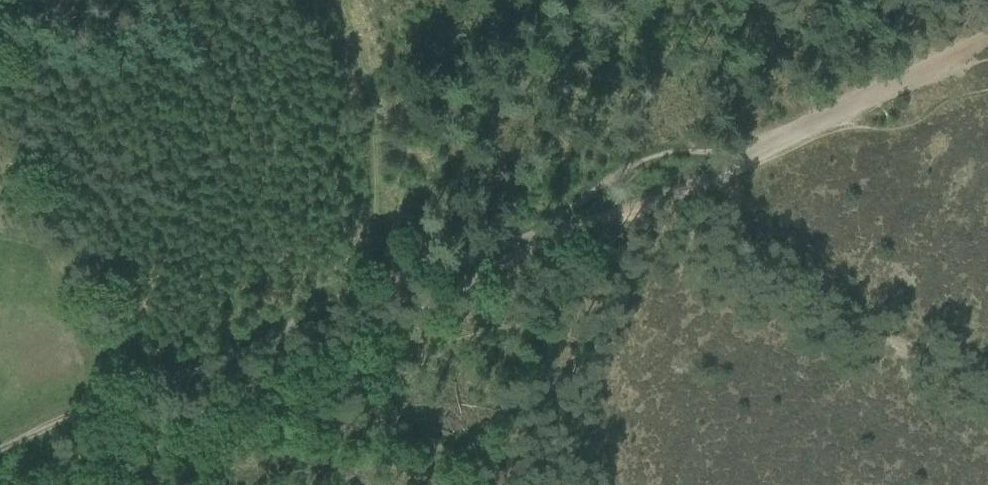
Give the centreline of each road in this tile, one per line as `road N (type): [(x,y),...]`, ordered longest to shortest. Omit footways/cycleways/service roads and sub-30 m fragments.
road 1 (track): [(746,154),(683,150),(640,160),(579,202),(324,317),(0,446)]
road 2 (track): [(987,38),(620,218)]
road 3 (track): [(342,0),(369,77),(378,196),(311,344)]

